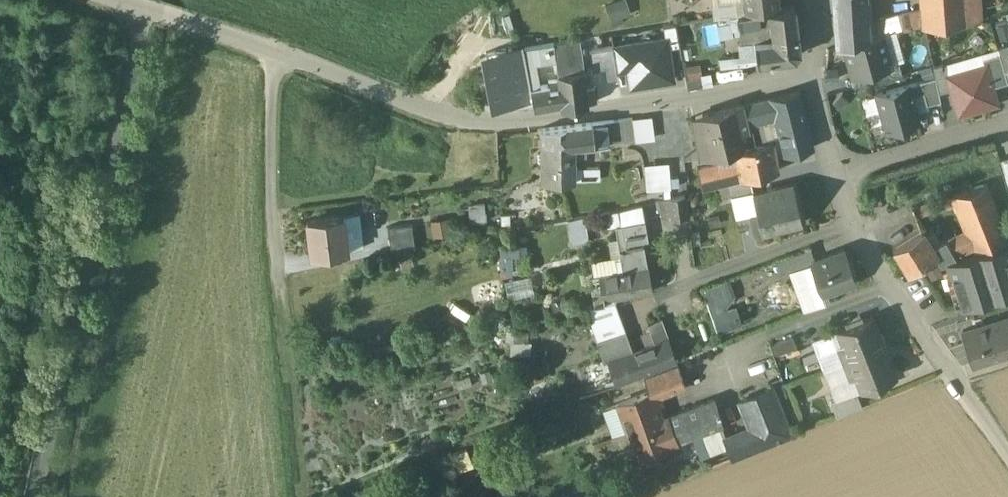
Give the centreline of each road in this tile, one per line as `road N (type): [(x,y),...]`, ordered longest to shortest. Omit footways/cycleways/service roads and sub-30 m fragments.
road 1 (residential): [(152,11),(466,118),(596,113),(811,80)]
road 2 (residential): [(852,224),(660,297)]
road 3 (residential): [(894,290),(1007,449)]
road 4 (residential): [(894,290),(713,361)]
road 5 (residential): [(1007,126),(836,176)]

